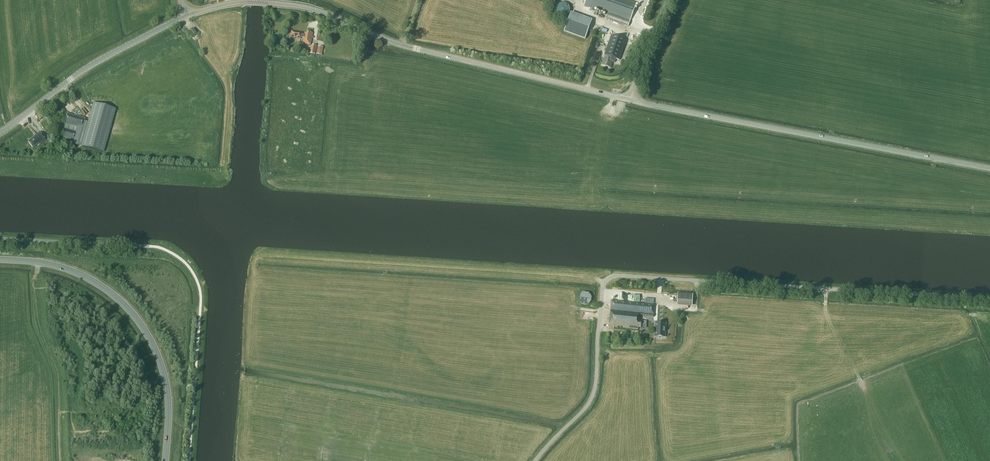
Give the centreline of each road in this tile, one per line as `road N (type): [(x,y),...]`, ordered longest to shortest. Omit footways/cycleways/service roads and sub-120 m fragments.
road 1 (tertiary): [(631,99),(402,45),(306,7),(247,2)]
road 2 (unclassified): [(989,298),(618,275)]
road 3 (tertiary): [(989,168),(631,99)]
road 4 (secondary): [(0,259),(82,275),(137,319),(164,374),(165,460)]
road 5 (tertiary): [(0,131),(83,70),(186,15)]
road 6 (unclassified): [(535,460),(594,393),(602,285),(618,275)]

